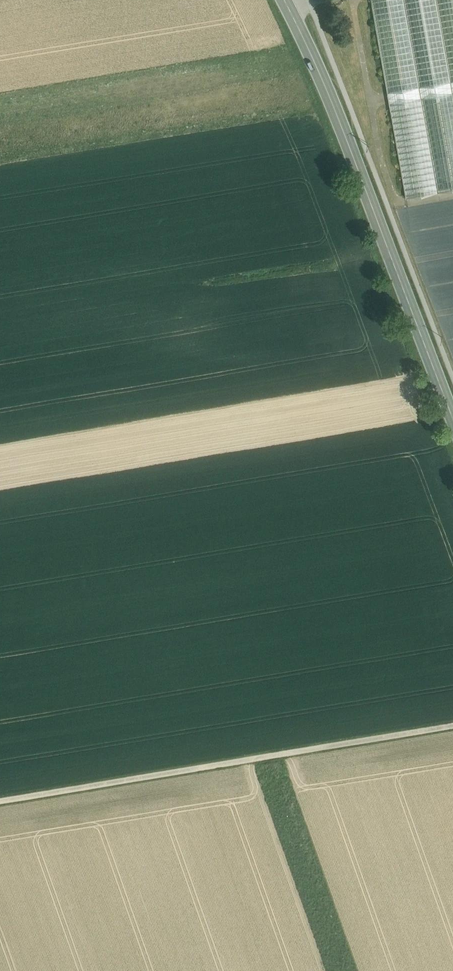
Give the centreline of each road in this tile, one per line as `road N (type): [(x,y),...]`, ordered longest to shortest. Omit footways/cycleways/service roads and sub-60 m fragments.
road 1 (track): [(0,800),(452,724)]
road 2 (primary): [(283,0),(321,76),(452,418)]

